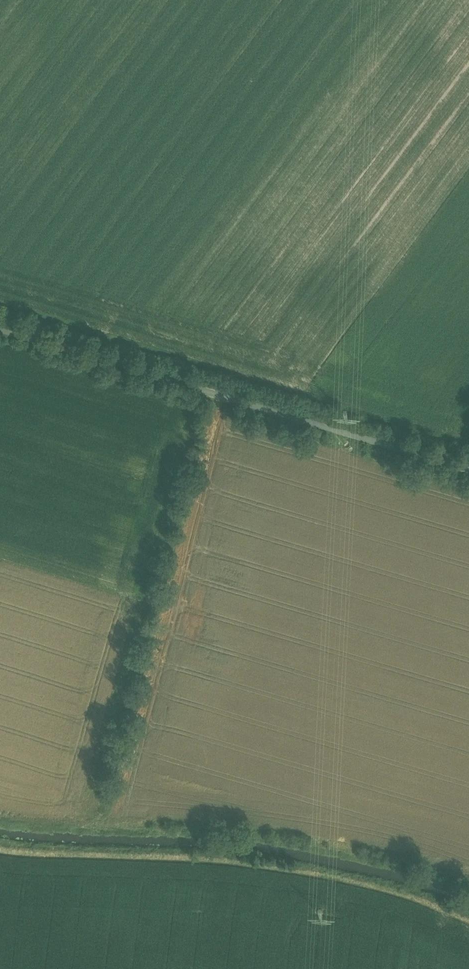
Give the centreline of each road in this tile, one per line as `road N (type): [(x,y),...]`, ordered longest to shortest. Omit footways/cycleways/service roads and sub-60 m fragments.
road 1 (unclassified): [(0,332),(468,472)]

